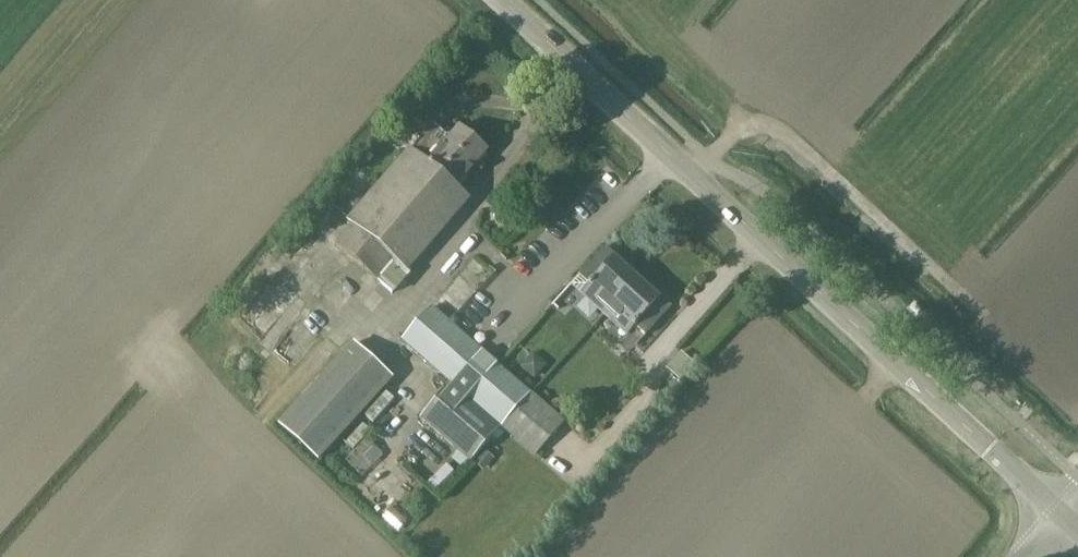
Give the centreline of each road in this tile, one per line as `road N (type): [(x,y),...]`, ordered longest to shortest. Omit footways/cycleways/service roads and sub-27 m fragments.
road 1 (tertiary): [(1060,513),(502,0)]
road 2 (track): [(986,316),(789,130),(764,122),(734,134),(691,175)]

